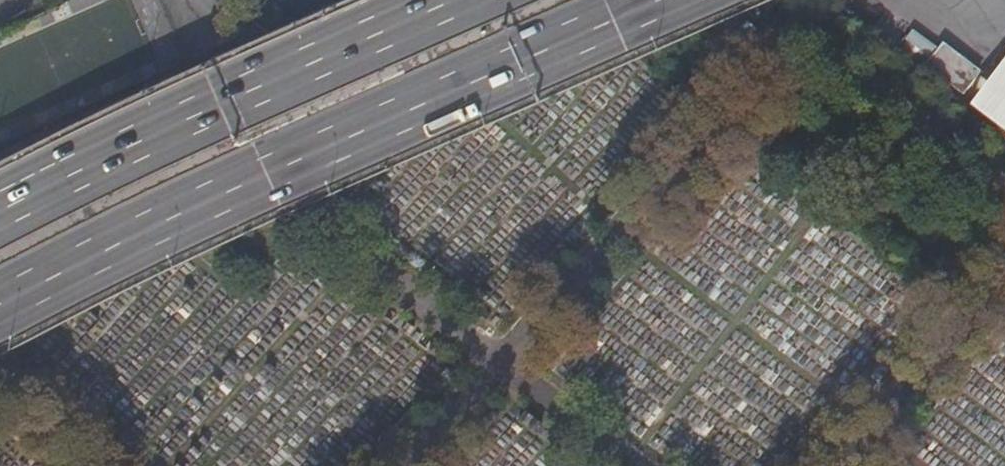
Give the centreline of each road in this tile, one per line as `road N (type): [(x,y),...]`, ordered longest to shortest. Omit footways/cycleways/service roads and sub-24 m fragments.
road 1 (trunk): [(0,306),(668,0)]
road 2 (trunk): [(446,0),(0,212)]

